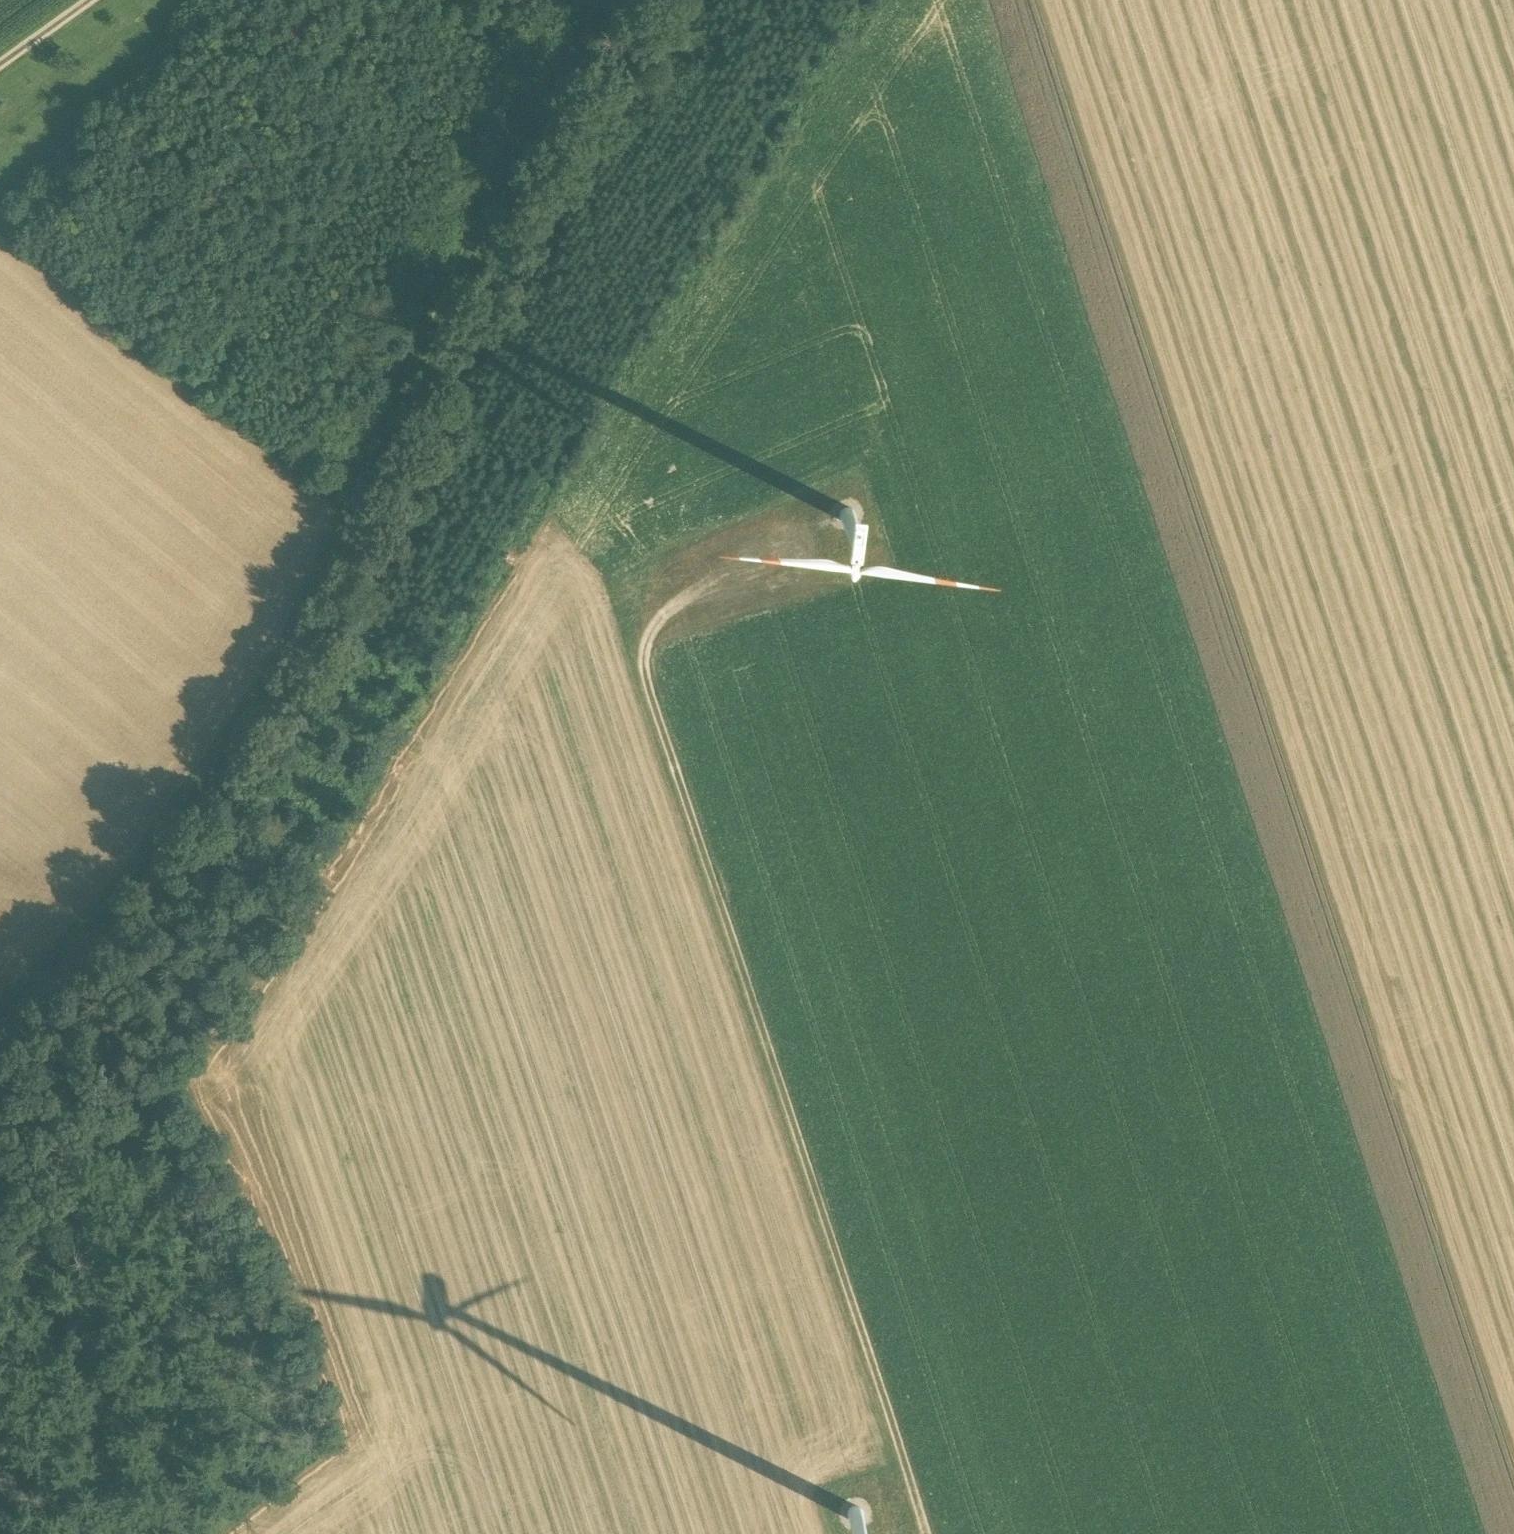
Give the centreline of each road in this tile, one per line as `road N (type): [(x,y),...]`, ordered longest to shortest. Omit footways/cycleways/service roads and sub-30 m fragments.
road 1 (track): [(1504,1533),(1006,0)]
road 2 (track): [(636,0),(551,127),(307,687),(0,1046)]
road 3 (track): [(936,1533),(643,658)]
road 4 (track): [(0,88),(122,0)]

